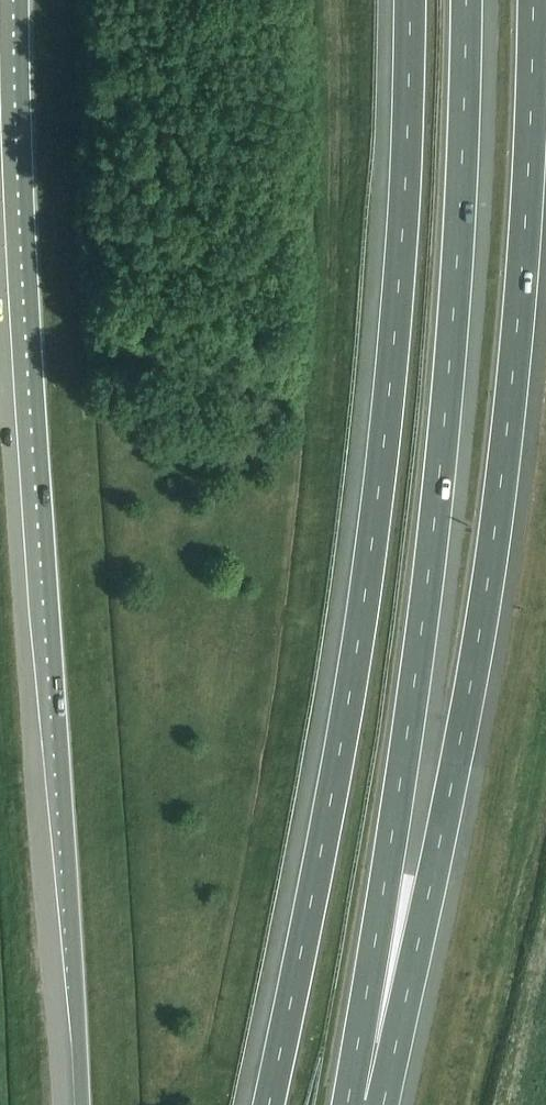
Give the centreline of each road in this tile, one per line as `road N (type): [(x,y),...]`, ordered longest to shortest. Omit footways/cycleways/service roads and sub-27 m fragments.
road 1 (motorway): [(350,1104),(433,880),(472,677),(524,269),(534,0)]
road 2 (motorway): [(410,0),(400,301),(373,533),(352,690),(267,1104)]
road 3 (motorway): [(348,1104),(410,735),(437,516),(460,236),(465,0)]
road 4 (motorway): [(14,0),(23,317),(68,989),(84,1104)]

